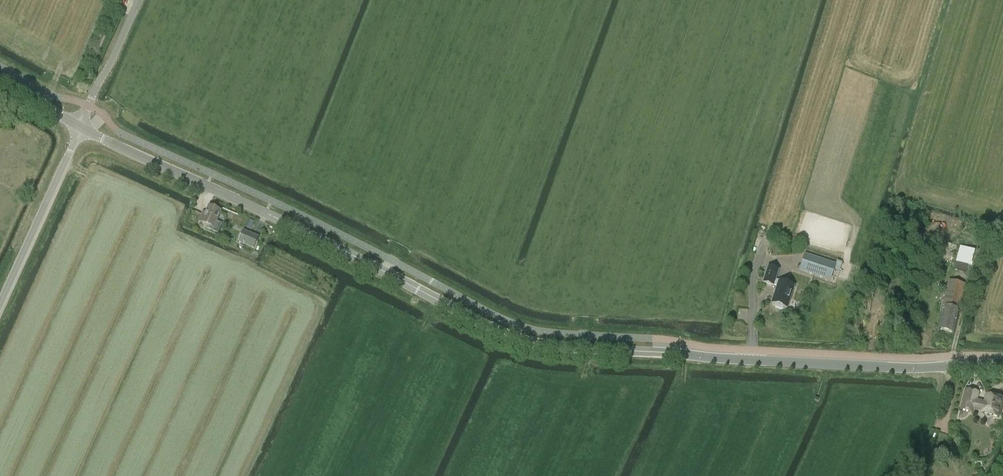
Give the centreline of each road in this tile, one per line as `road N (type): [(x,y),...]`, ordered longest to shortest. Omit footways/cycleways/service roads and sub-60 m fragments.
road 1 (unclassified): [(1002,370),(539,345),(81,128)]
road 2 (unclassified): [(0,304),(81,128)]
road 3 (unclassified): [(81,128),(138,0)]

